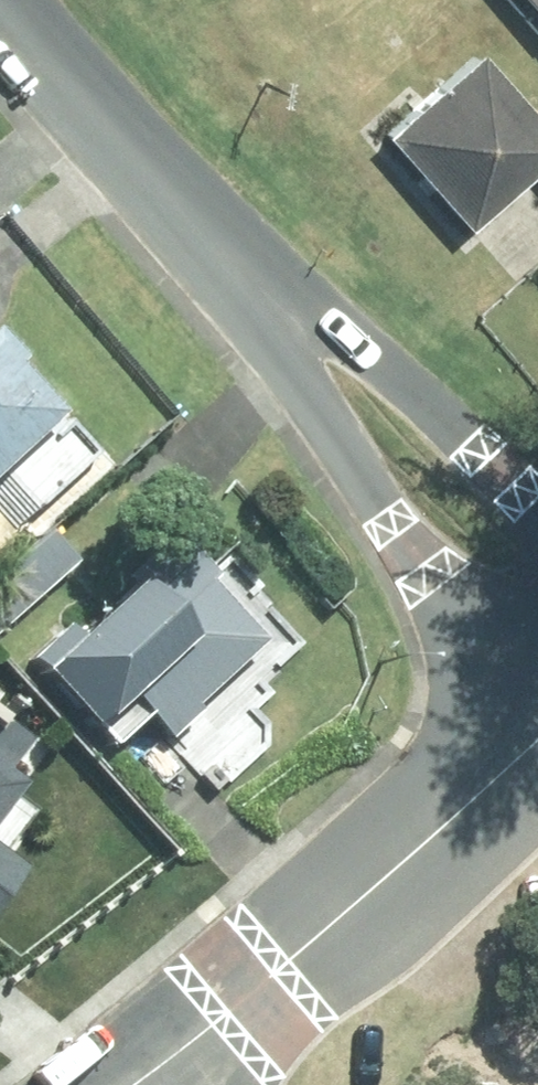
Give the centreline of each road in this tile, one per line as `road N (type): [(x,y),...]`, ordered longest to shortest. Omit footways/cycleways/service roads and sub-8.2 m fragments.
road 1 (residential): [(97,1084),(537,709)]
road 2 (residential): [(307,341),(0,9)]
road 3 (residential): [(537,707),(314,425),(307,341)]
road 4 (residential): [(307,341),(381,369),(537,510)]

